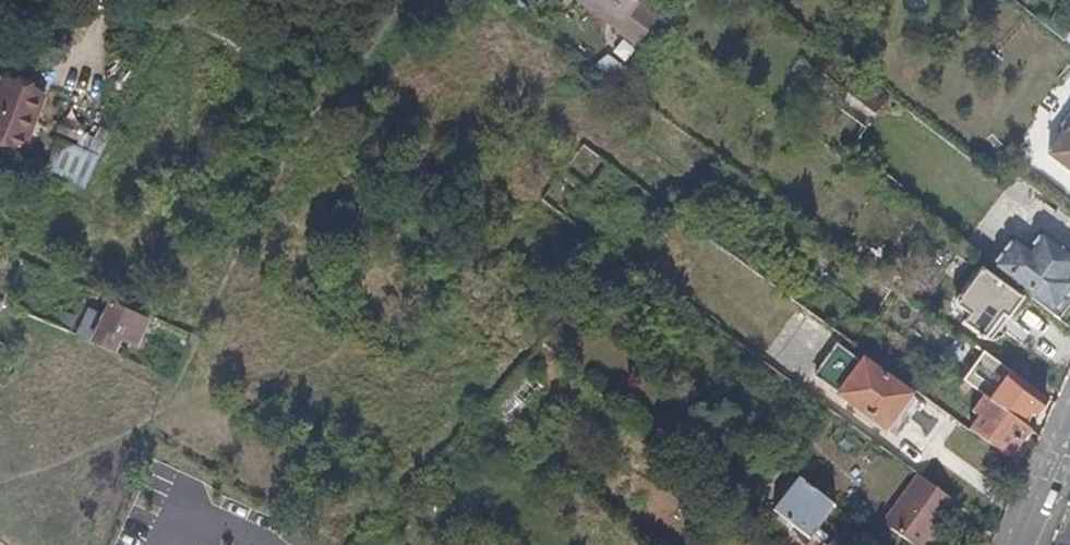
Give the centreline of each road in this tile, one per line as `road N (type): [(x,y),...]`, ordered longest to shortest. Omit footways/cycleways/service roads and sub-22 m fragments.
road 1 (residential): [(1069,432),(1021,544)]

